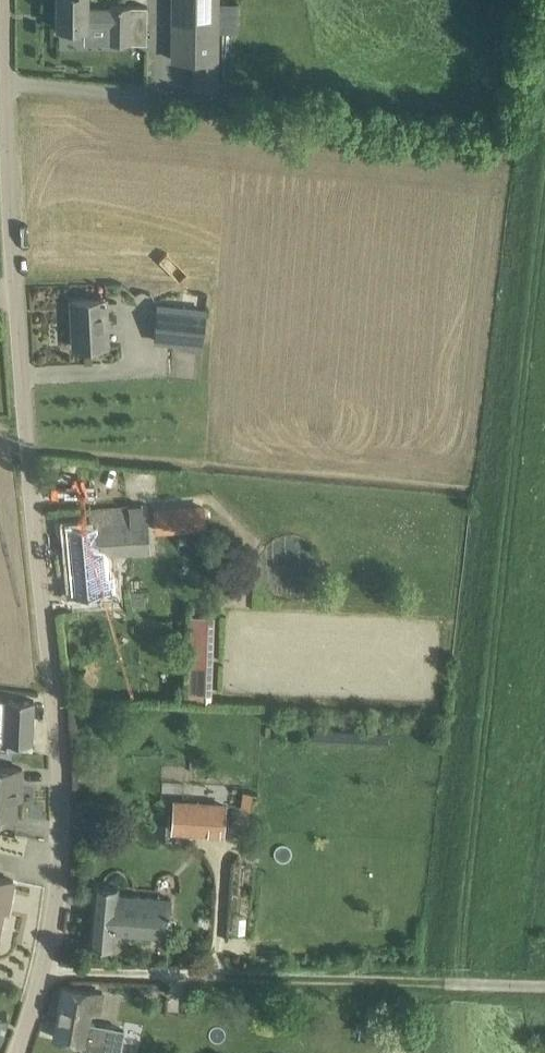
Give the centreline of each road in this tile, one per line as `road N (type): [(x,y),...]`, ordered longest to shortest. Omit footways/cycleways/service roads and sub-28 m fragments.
road 1 (unclassified): [(42,968),(56,885),(59,768),(5,134),(4,0)]
road 2 (track): [(462,1052),(461,953),(544,250)]
road 3 (unclassified): [(544,984),(42,968)]

